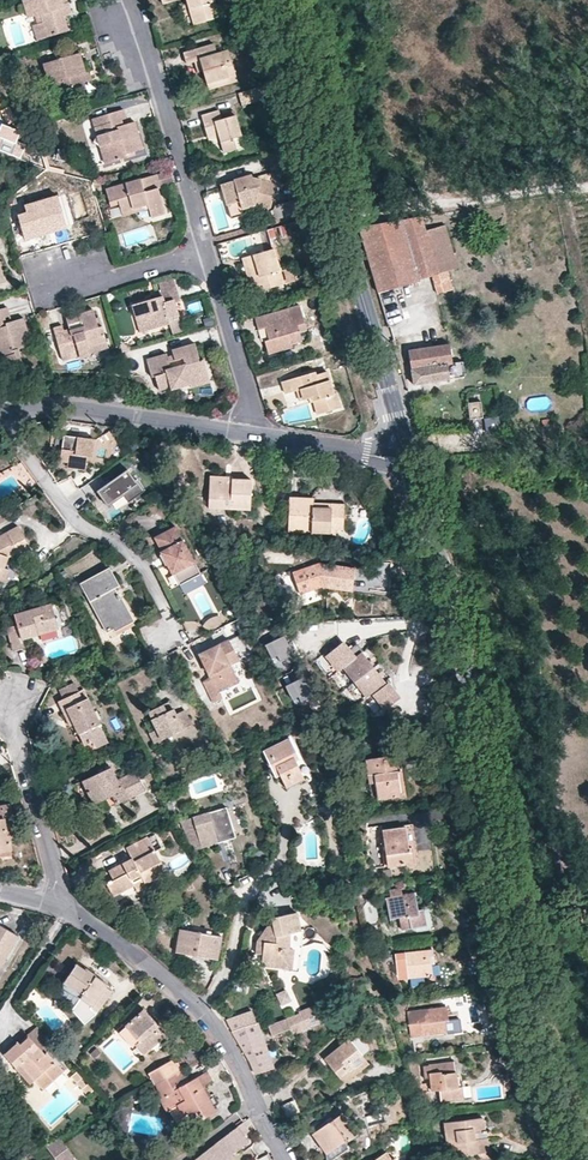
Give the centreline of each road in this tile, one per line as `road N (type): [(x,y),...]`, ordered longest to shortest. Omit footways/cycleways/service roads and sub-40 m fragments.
road 1 (tertiary): [(587,1147),(522,981),(448,590),(408,458)]
road 2 (tertiary): [(408,458),(275,0)]
road 3 (residential): [(287,1159),(230,1048),(201,1009),(64,907)]
road 4 (residential): [(8,419),(69,513),(149,569),(173,630),(161,636)]
road 5 (track): [(339,219),(587,188)]
road 6 (residential): [(8,419),(74,414),(250,434)]
road 7 (residential): [(128,24),(151,67),(205,253)]
road 8 (residential): [(64,907),(11,699)]
road 9 (residential): [(205,253),(246,386),(250,434)]
road 10 (residential): [(250,434),(408,458)]
road 11 (residential): [(205,253),(106,280),(62,268)]

